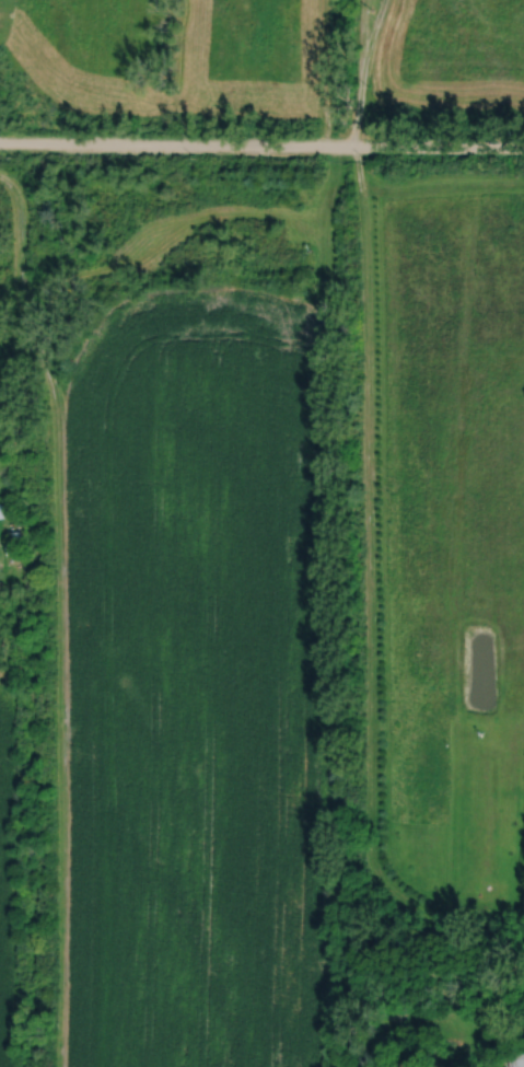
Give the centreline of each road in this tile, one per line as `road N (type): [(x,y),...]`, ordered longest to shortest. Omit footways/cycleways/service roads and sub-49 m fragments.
road 1 (residential): [(523,152),(0,147)]

